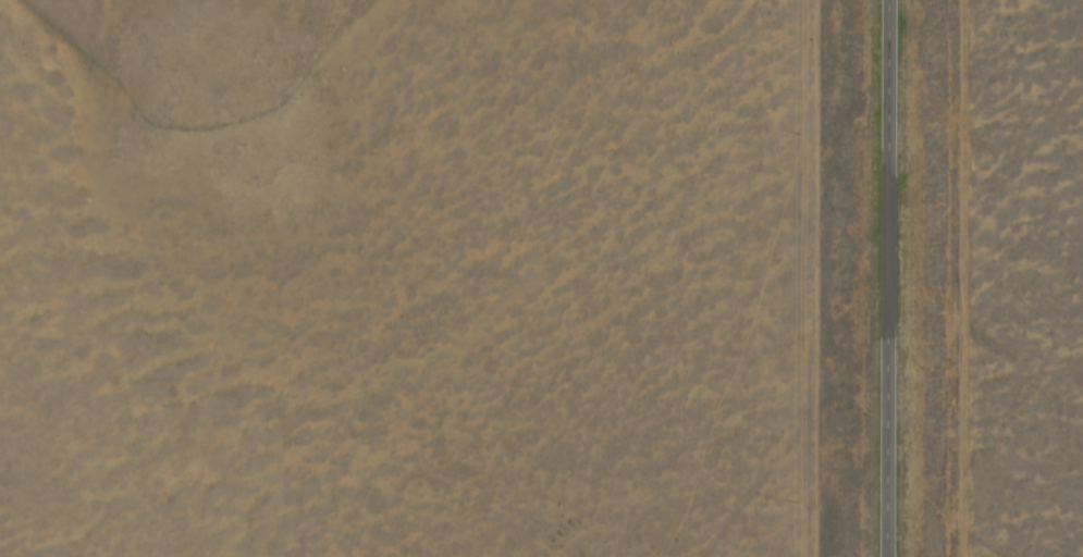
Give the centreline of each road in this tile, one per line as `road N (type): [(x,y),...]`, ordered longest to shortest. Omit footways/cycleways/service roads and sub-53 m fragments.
road 1 (secondary): [(887,0),(885,556)]

